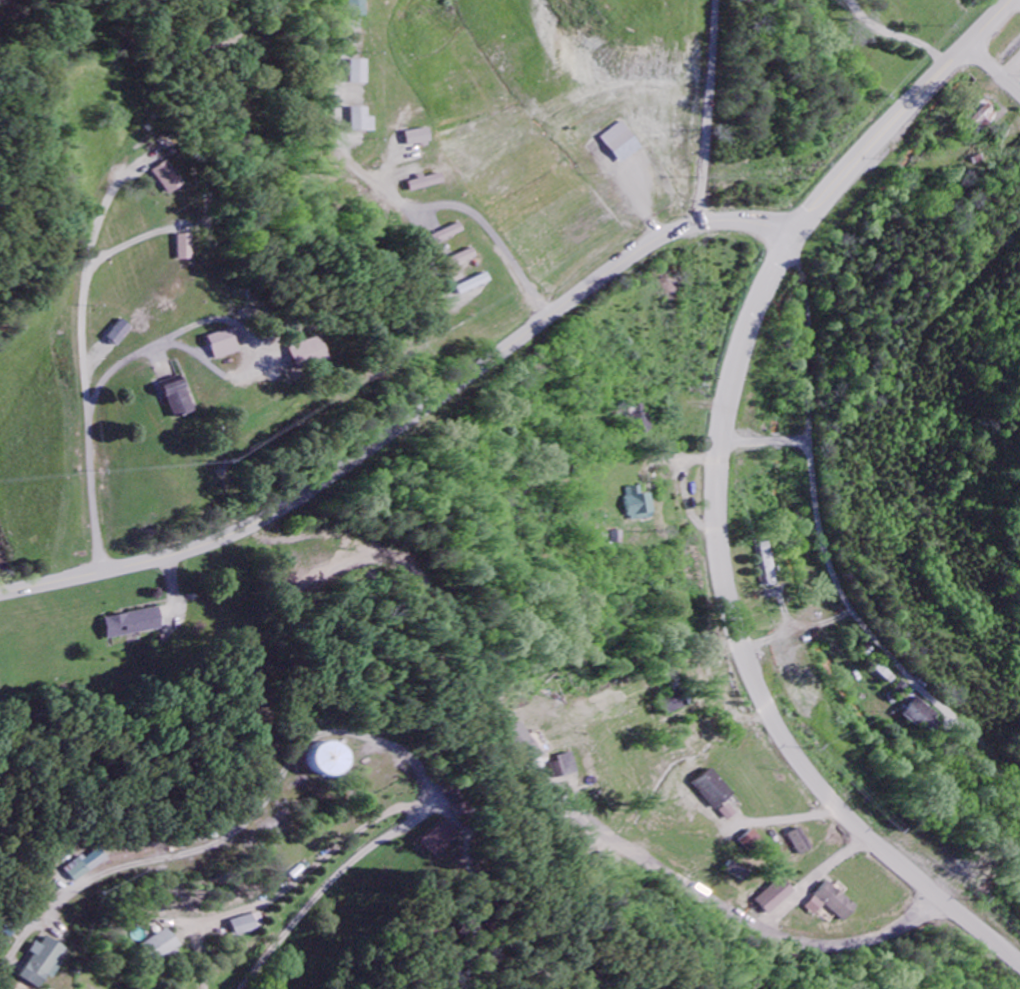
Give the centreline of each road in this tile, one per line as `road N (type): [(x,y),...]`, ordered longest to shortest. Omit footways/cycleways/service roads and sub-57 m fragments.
road 1 (residential): [(1019,960),(870,840),(807,772),(776,723),(743,647),(722,561),(719,458),(736,364),(779,239),(1011,0)]
road 2 (tertiary): [(779,239),(766,225),(723,220),(665,235),(284,510),(213,543),(0,593)]
road 3 (residential): [(14,951),(49,899),(107,871),(192,851),(246,822),(280,763),(312,738),(356,738),(401,758),(428,790),(416,817),(368,845),(299,910),(238,988)]
road 4 (residential): [(950,717),(876,643),(832,569),(817,499),(813,298),(779,239)]
road 5 (residential): [(102,571),(85,406),(83,281),(104,193),(151,155)]
road 6 (residential): [(140,932),(160,919),(204,921),(267,899),(330,846),(424,804)]
road 7 (residential): [(701,223),(714,0)]

